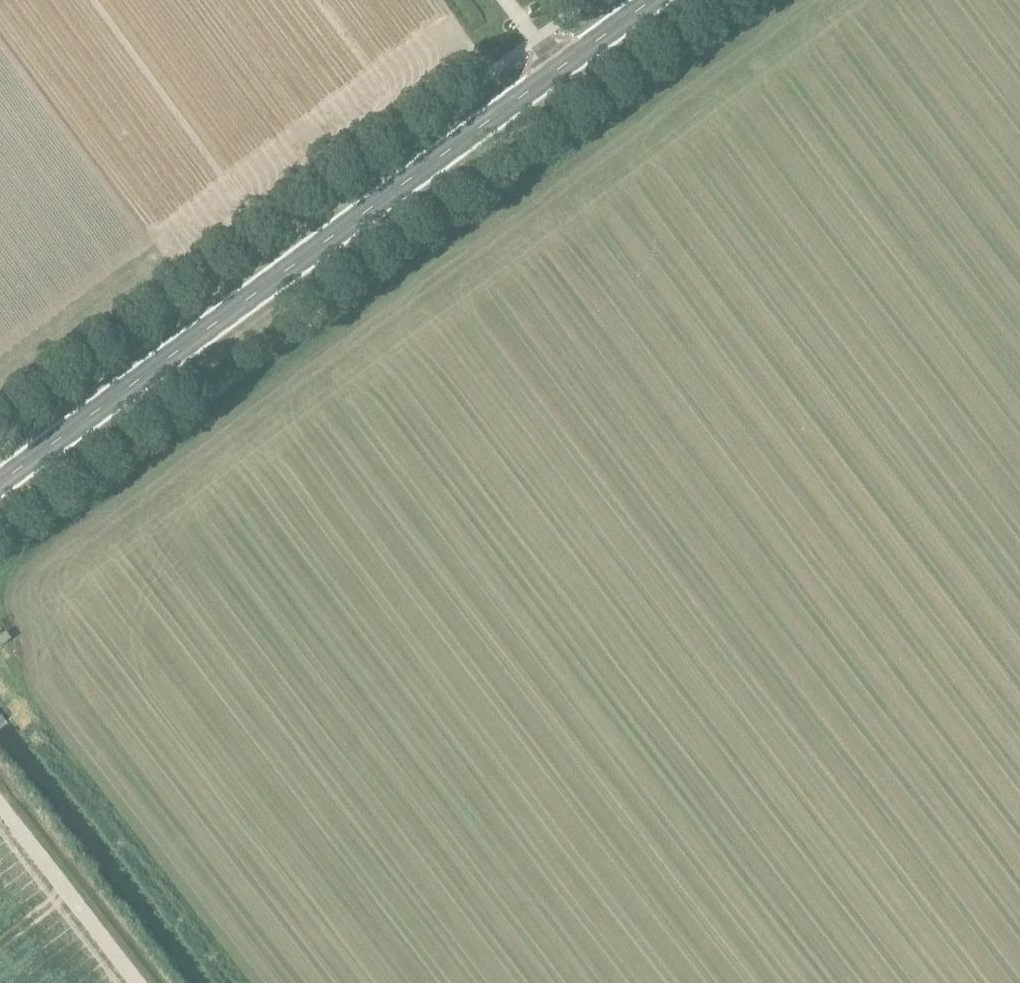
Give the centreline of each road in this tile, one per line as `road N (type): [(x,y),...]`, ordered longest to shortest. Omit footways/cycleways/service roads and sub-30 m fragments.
road 1 (secondary): [(0,486),(678,0)]
road 2 (track): [(138,982),(0,802)]

